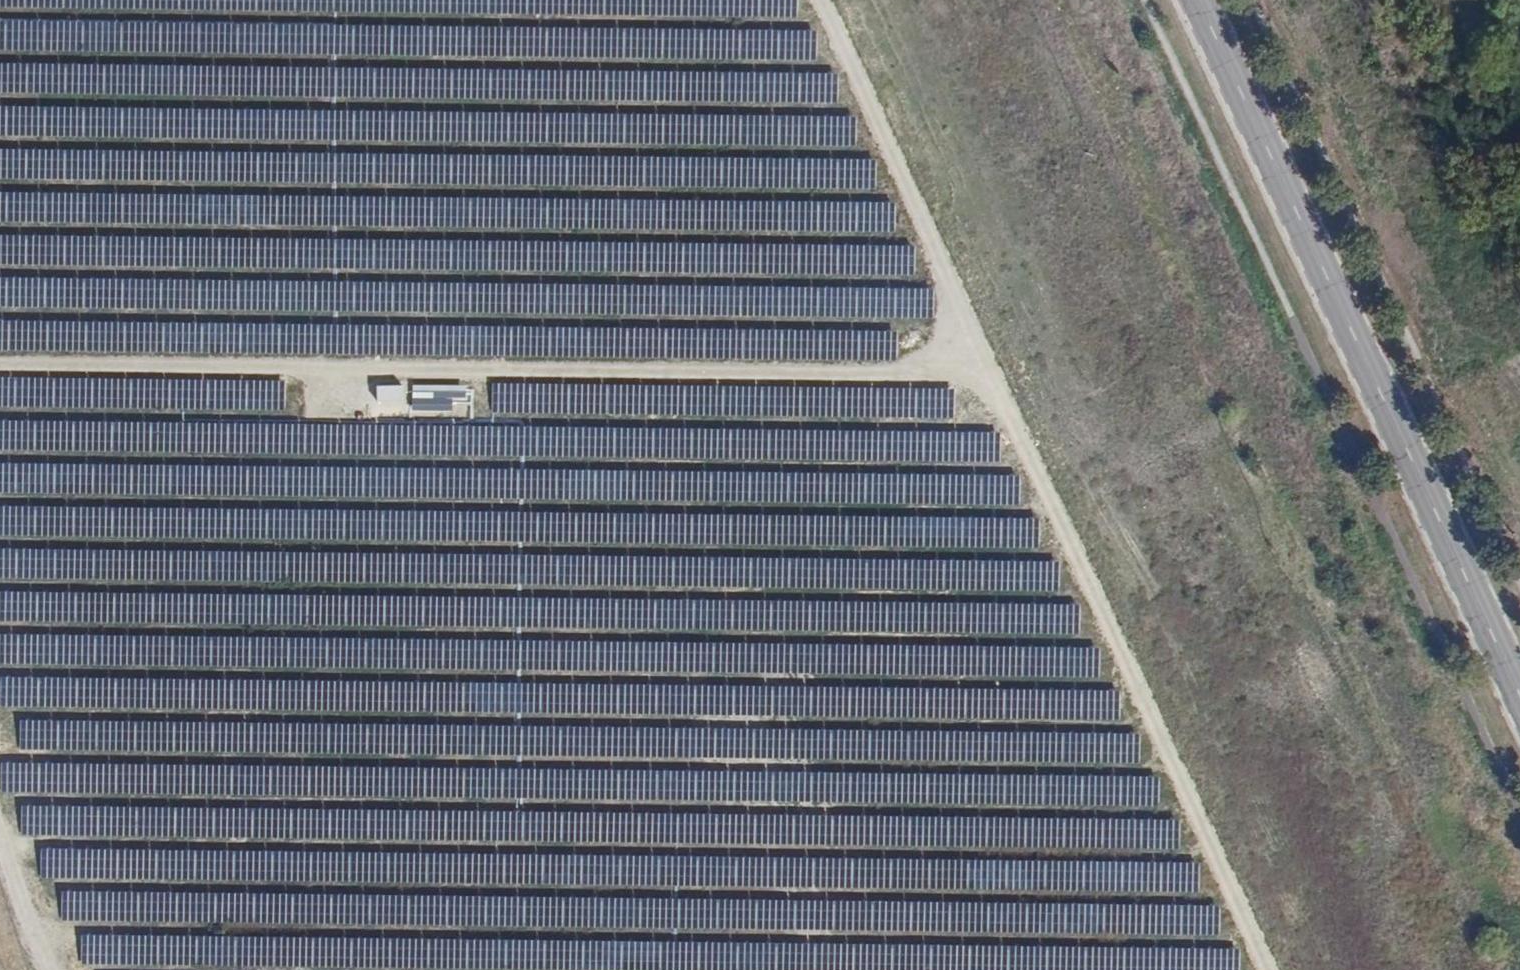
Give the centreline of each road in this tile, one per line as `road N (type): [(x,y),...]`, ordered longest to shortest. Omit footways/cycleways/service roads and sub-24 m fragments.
road 1 (primary): [(1196,0),(1519,696)]
road 2 (primary): [(1188,0),(1352,324),(1519,580)]
road 3 (primary): [(1519,507),(1361,255),(1234,0)]
road 4 (primary): [(1519,434),(1408,286),(1263,0)]

